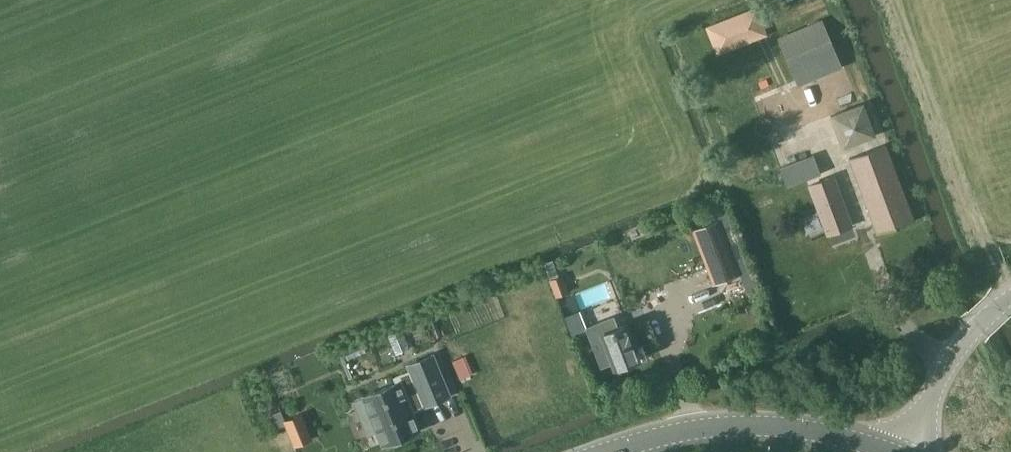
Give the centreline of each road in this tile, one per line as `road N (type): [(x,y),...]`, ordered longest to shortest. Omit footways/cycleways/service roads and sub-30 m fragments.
road 1 (tertiary): [(610,451),(714,428),(774,427),(888,448)]
road 2 (unclassified): [(888,448),(1010,298)]

